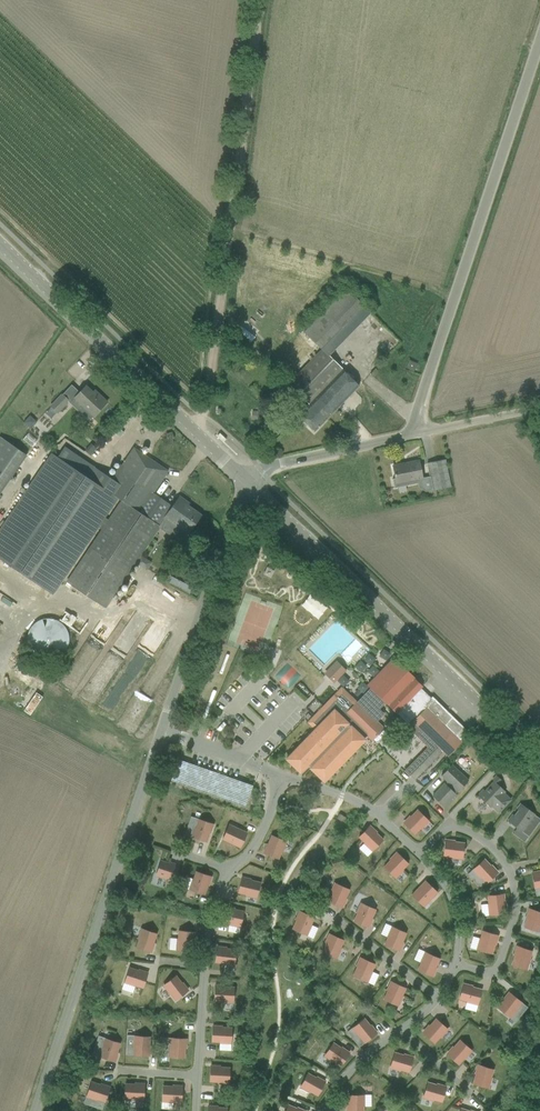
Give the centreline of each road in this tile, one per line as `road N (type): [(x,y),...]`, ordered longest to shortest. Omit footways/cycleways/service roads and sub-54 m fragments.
road 1 (unclassified): [(36,1110),(248,484)]
road 2 (unclassified): [(248,484),(260,471),(415,434),(539,57)]
road 3 (track): [(203,416),(257,0)]
road 4 (tertiary): [(539,764),(248,484)]
road 5 (tertiary): [(248,484),(0,245)]
road 6 (track): [(415,434),(539,408)]

